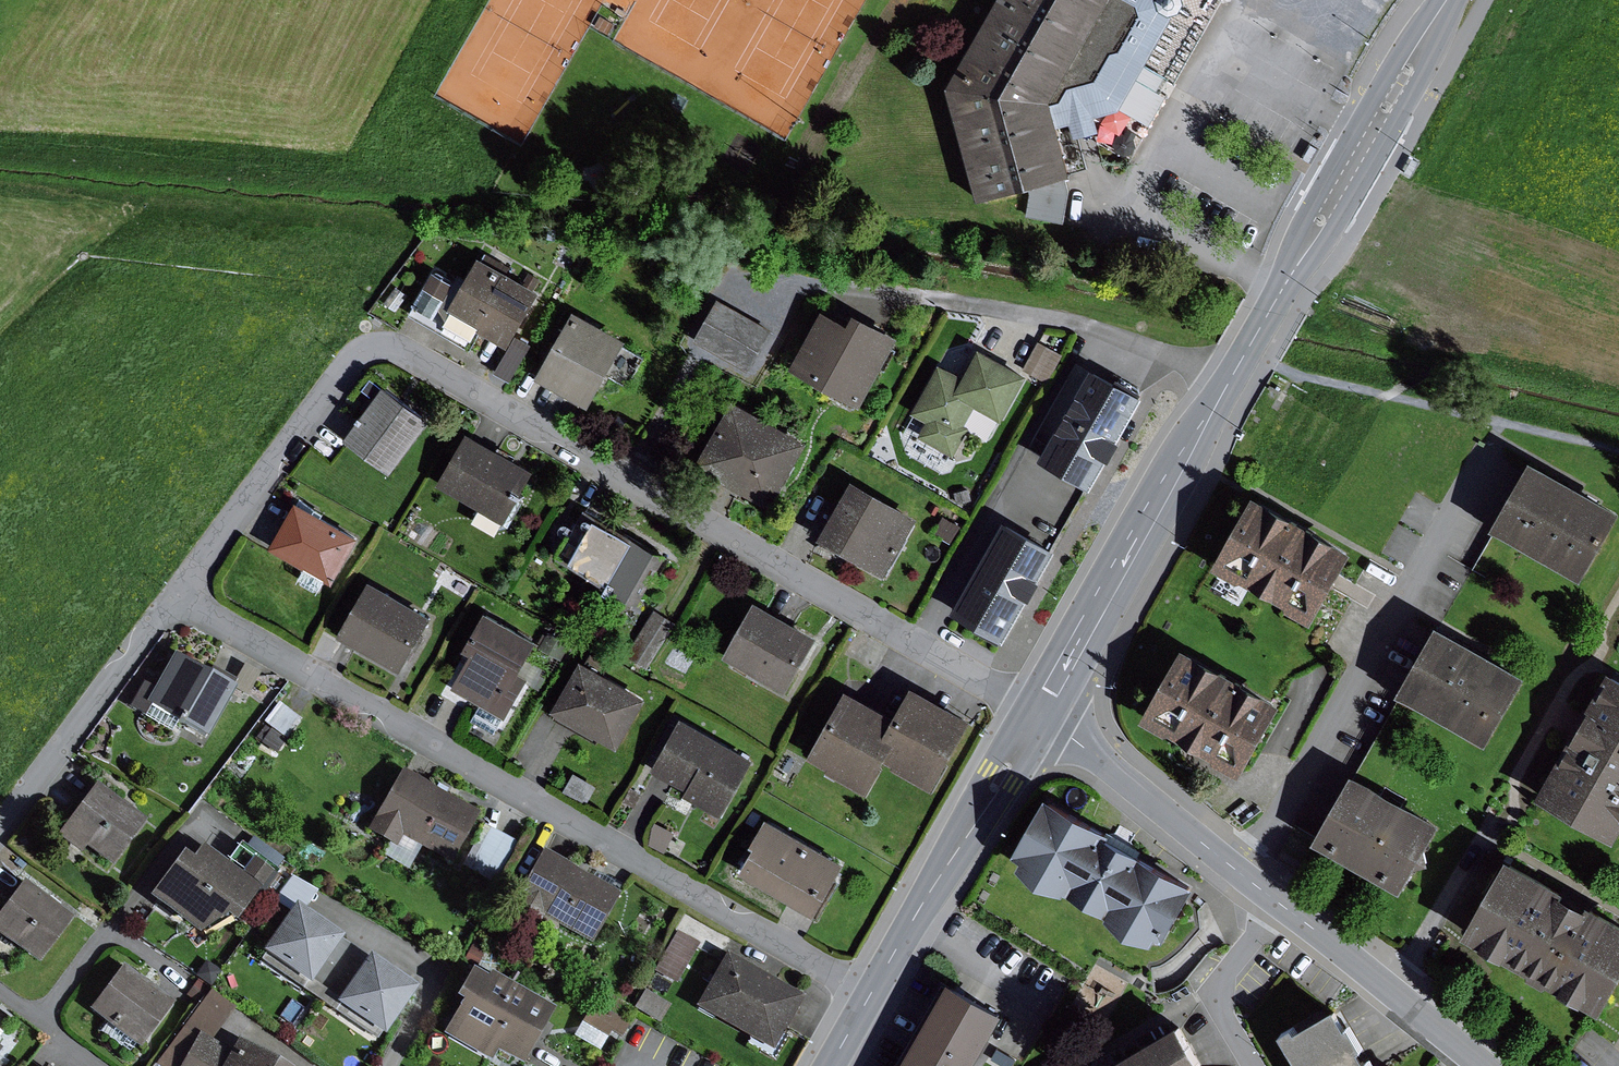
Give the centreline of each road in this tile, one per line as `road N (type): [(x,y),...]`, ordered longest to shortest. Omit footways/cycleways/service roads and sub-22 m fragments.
road 1 (residential): [(1039,716),(387,345),(352,359),(176,595)]
road 2 (tertiary): [(1039,716),(1447,0)]
road 3 (residential): [(871,993),(176,595)]
road 4 (tertiary): [(871,993),(1039,716)]
road 5 (residential): [(1039,716),(1279,904)]
road 6 (residential): [(176,595),(0,831)]
road 7 (residential): [(1279,904),(1484,1065)]
road 8 (residential): [(1279,904),(1218,995),(1221,1016),(1251,1065)]

